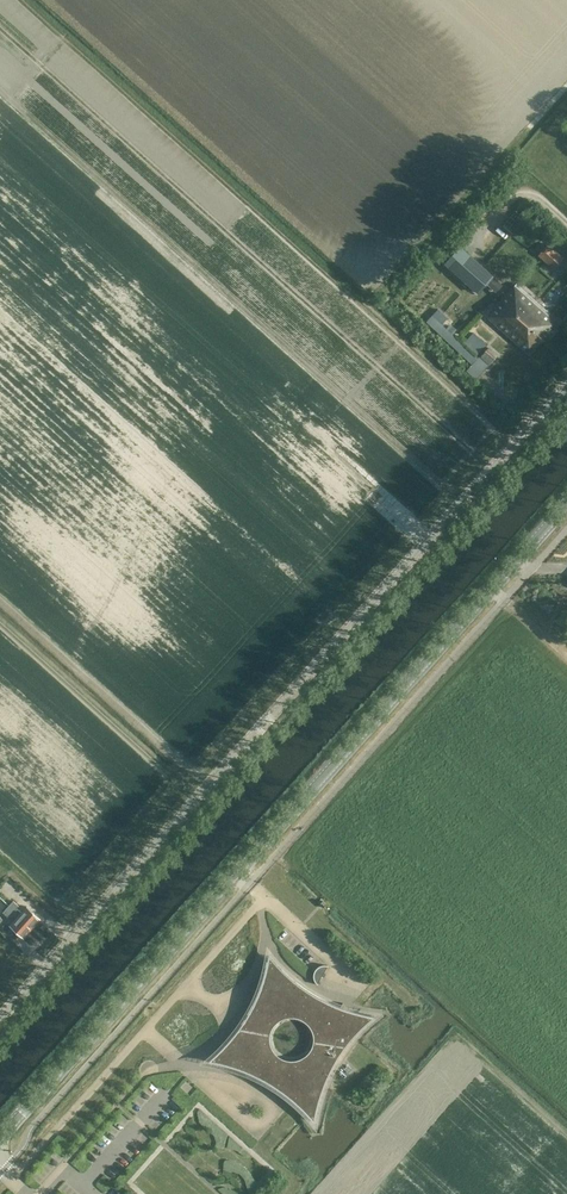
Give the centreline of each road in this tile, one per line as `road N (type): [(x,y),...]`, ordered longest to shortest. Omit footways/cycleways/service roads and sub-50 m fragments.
road 1 (unclassified): [(0,1016),(566,382)]
road 2 (tertiary): [(0,1134),(566,501)]
road 3 (track): [(22,0),(516,439)]

